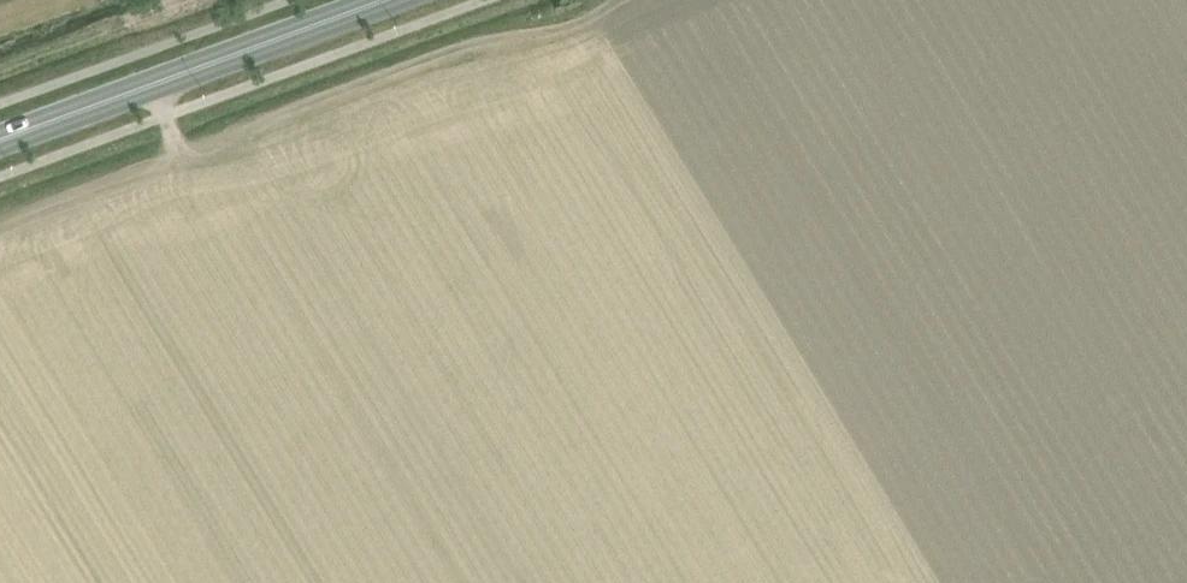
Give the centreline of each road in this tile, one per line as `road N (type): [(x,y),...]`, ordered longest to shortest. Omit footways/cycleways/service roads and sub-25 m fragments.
road 1 (secondary): [(0,139),(381,0)]

